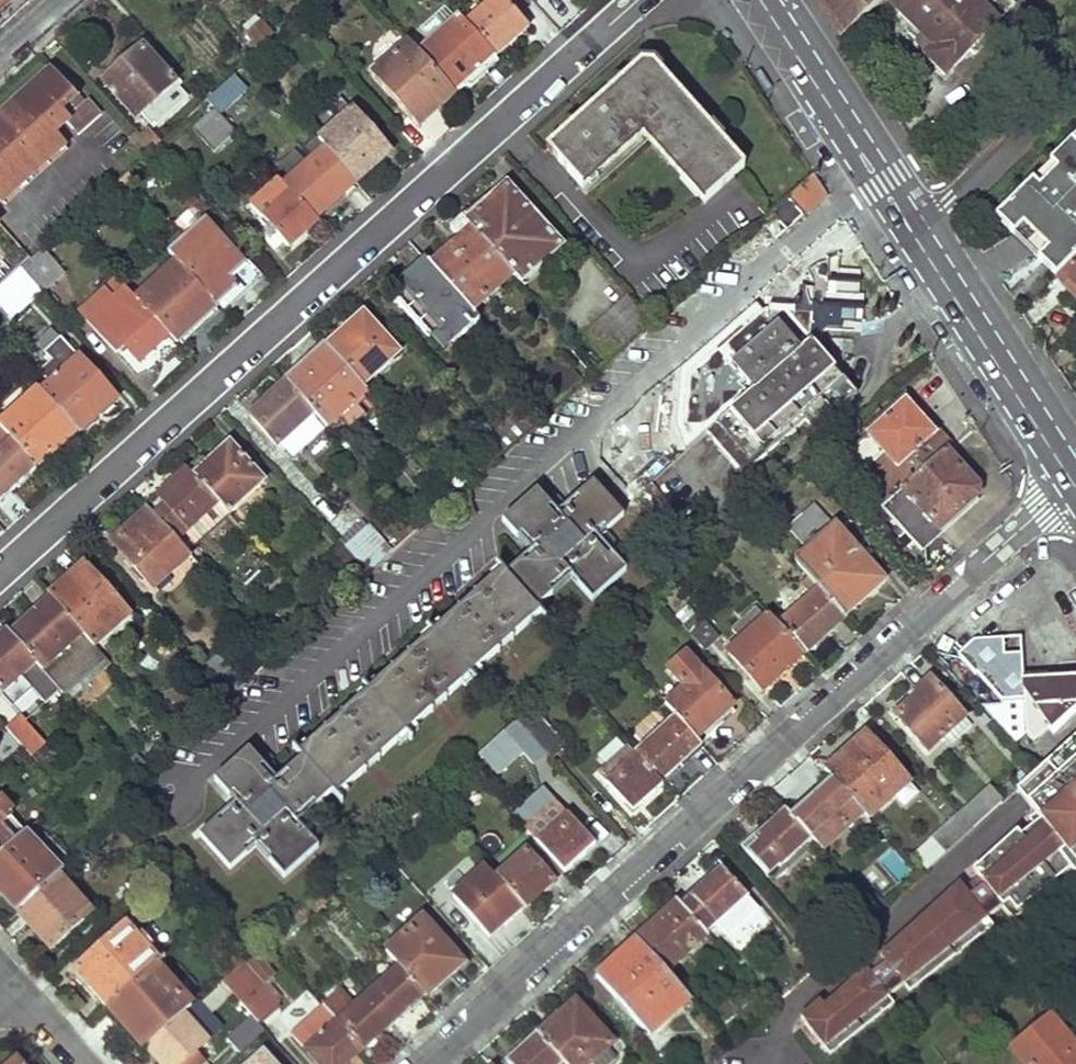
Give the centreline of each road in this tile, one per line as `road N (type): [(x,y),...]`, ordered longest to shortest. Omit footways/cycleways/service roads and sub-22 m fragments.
road 1 (residential): [(425,1063),(1075,487)]
road 2 (residential): [(637,0),(0,571)]
road 3 (primary): [(1075,487),(759,0)]

